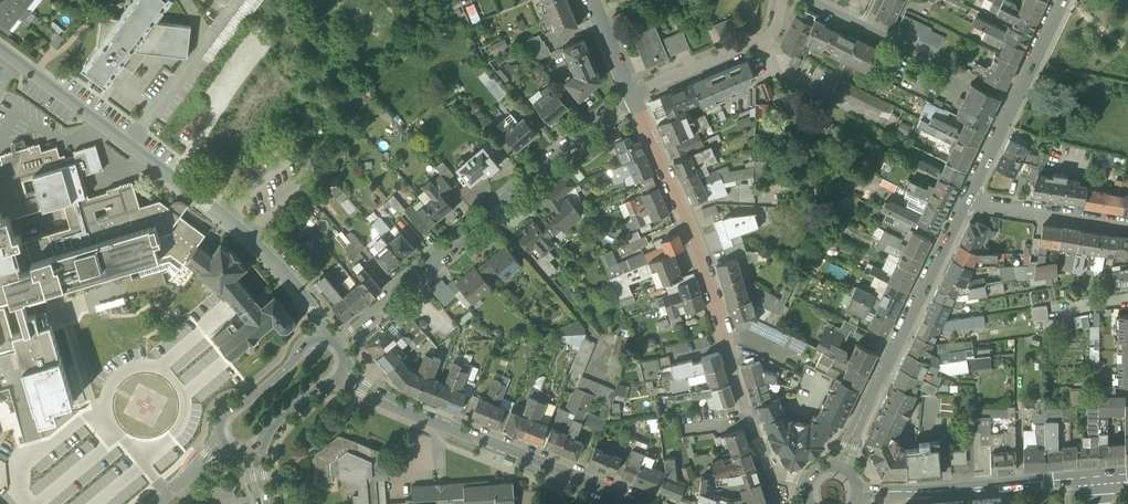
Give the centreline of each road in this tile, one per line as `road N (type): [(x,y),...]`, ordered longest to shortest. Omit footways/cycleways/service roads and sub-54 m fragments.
road 1 (residential): [(322,339),(304,294),(247,235),(0,48)]
road 2 (residential): [(807,482),(769,471),(696,243),(634,95)]
road 3 (residential): [(634,95),(338,345)]
road 4 (tertiary): [(641,503),(342,376)]
road 5 (tertiary): [(964,199),(857,425)]
road 6 (tertiary): [(1062,0),(964,199)]
road 7 (tertiary): [(902,492),(1100,477)]
road 8 (residential): [(634,95),(770,43),(784,0)]
road 9 (residential): [(964,199),(1127,225)]
road 10 (tertiary): [(322,339),(303,344),(254,398),(227,413),(219,425),(223,442)]

